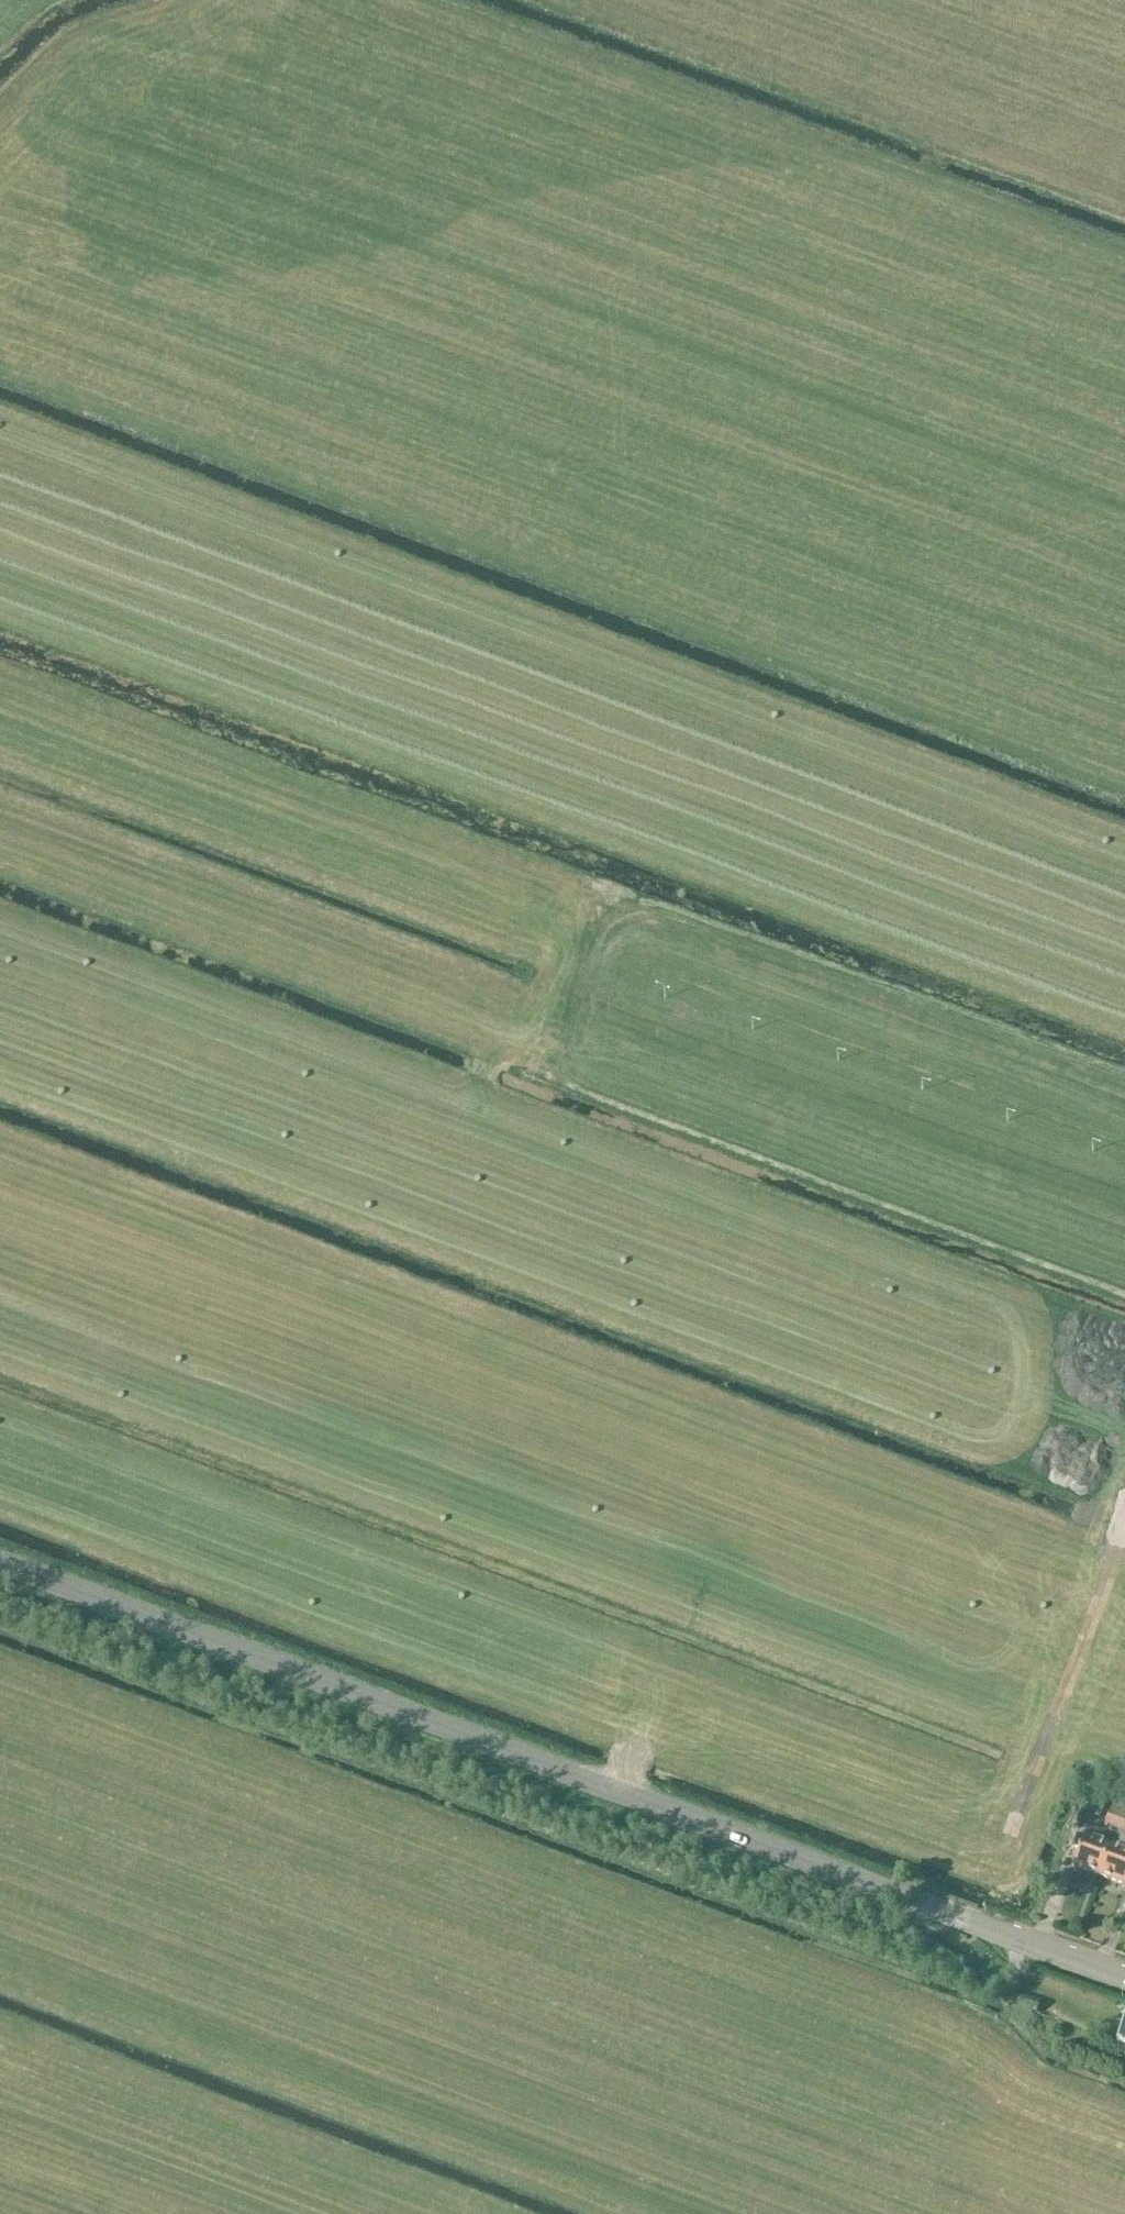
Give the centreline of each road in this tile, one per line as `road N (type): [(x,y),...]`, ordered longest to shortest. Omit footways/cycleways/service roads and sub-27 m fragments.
road 1 (tertiary): [(1124,1976),(0,1567)]

